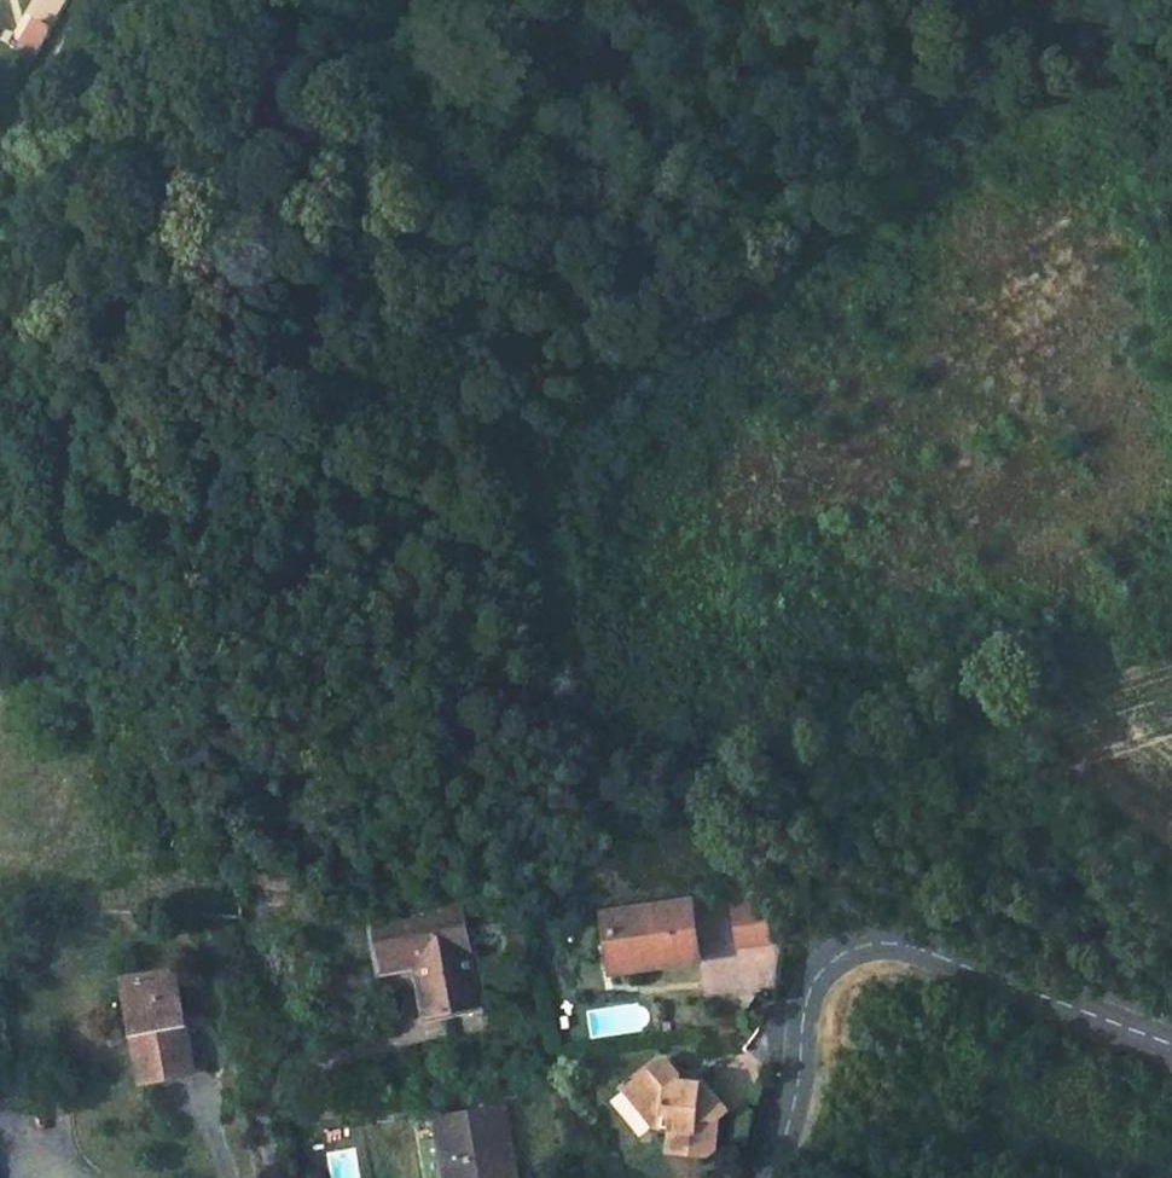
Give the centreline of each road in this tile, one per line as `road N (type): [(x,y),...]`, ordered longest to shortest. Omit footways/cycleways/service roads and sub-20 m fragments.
road 1 (unclassified): [(1171,1043),(872,937),(810,966),(773,1136),(754,1177)]
road 2 (track): [(110,0),(0,170)]

